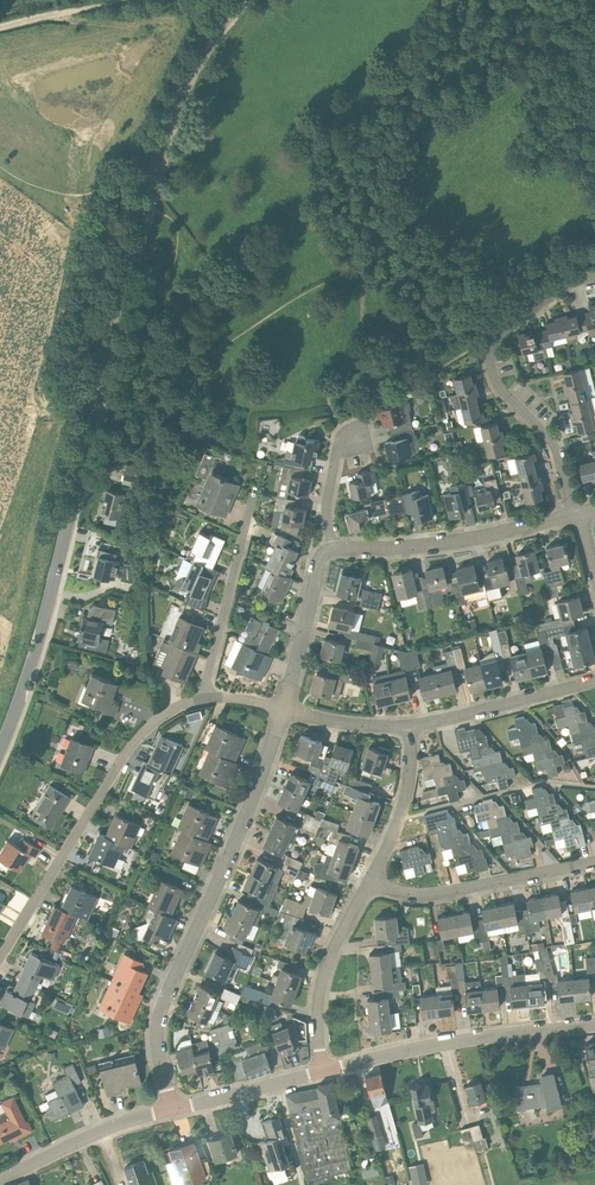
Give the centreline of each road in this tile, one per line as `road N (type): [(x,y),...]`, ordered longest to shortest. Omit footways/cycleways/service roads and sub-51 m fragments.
road 1 (tertiary): [(0,751),(45,620),(167,130),(189,70),(242,0)]
road 2 (residential): [(172,1109),(157,1020),(282,710)]
road 3 (residential): [(0,957),(133,743),(170,711),(207,699)]
road 4 (residential): [(575,514),(552,443),(498,385),(491,356),(507,330),(564,287),(594,276)]
road 5 (tertiary): [(325,1071),(437,1046),(594,1025)]
road 6 (residential): [(331,549),(432,545),(575,514)]
road 7 (residential): [(371,878),(397,891),(433,894),(594,863)]
road 8 (residential): [(207,699),(255,487)]
road 9 (residential): [(325,1071),(317,1016),(323,976),(371,878)]
road 10 (residential): [(594,682),(409,726)]
road 11 (tertiary): [(0,1179),(105,1128),(172,1109)]
road 12 (residential): [(282,710),(318,562),(331,549)]
road 13 (residential): [(371,878),(406,797),(409,726)]
road 14 (tertiary): [(172,1109),(325,1071)]
road 15 (residential): [(331,549),(327,507),(339,444),(369,435)]
road 16 (track): [(0,27),(133,0)]
road 17 (residential): [(409,726),(282,710)]

